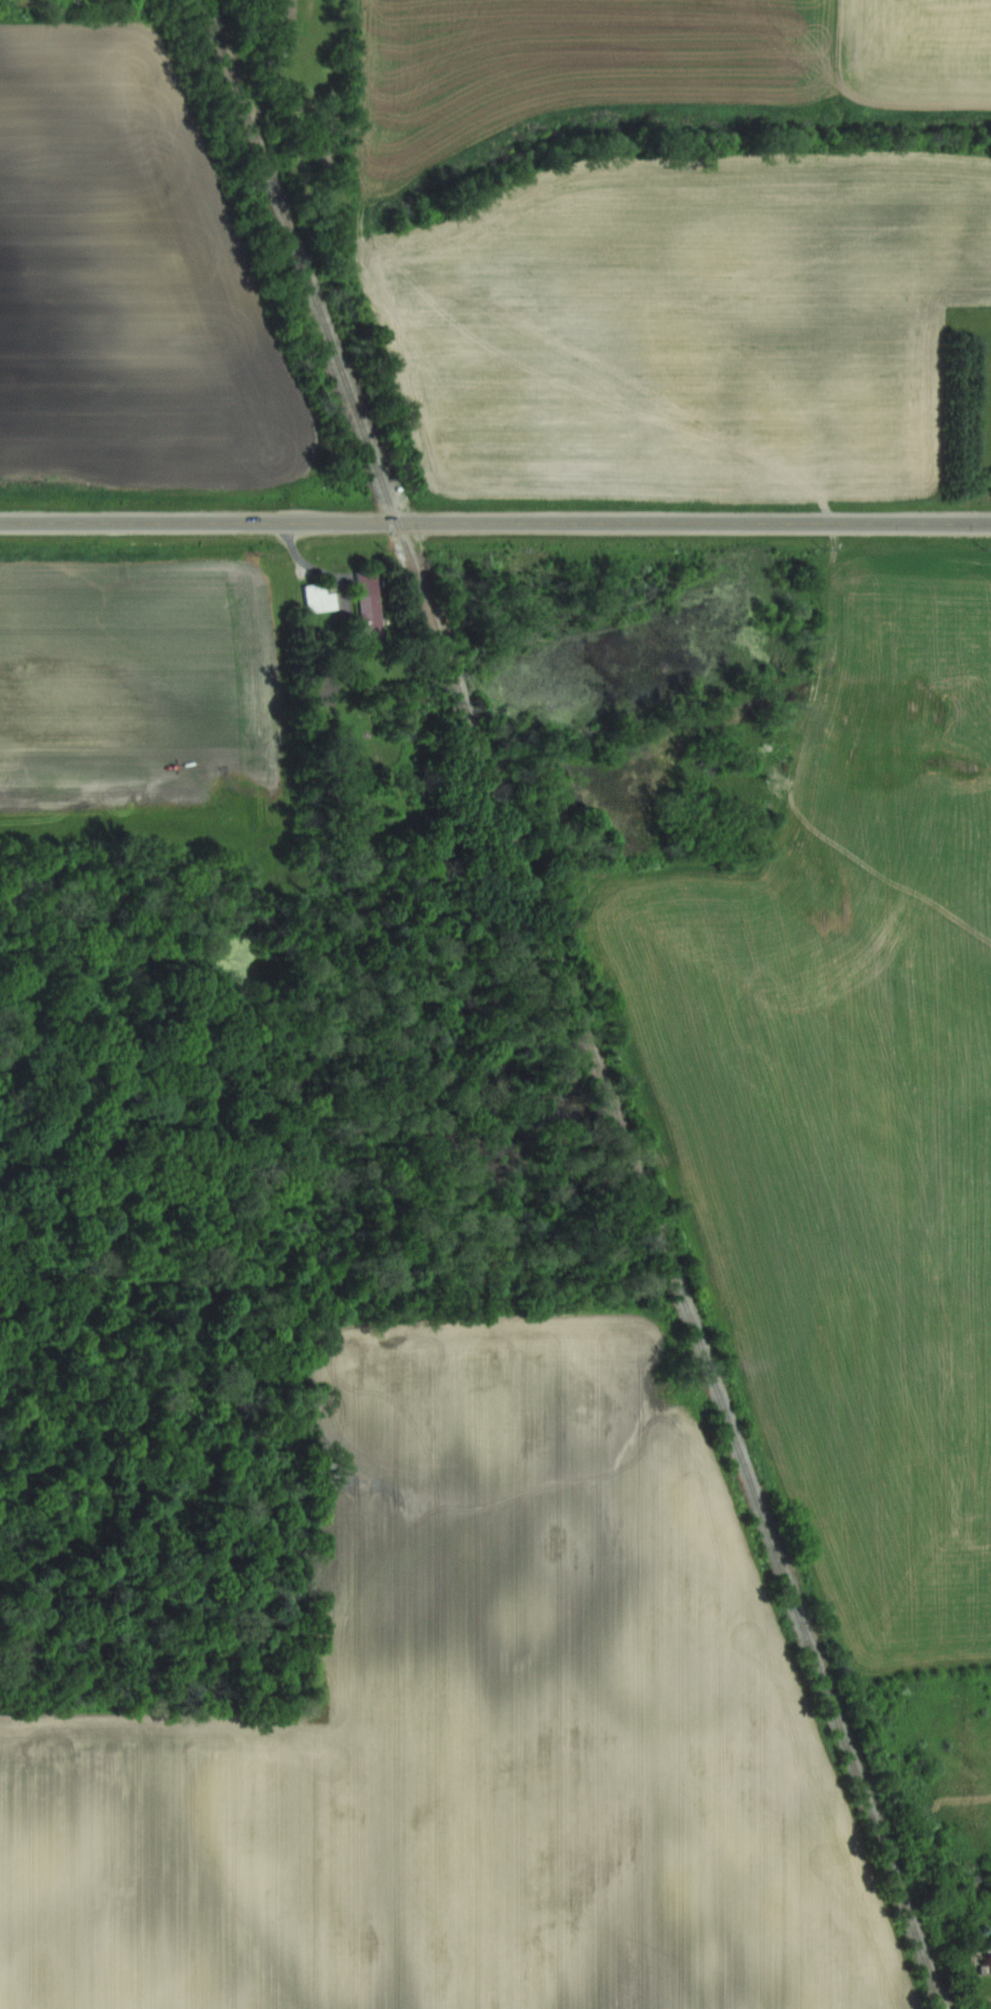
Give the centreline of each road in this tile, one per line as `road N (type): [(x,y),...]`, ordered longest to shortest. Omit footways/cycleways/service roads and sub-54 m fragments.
road 1 (secondary): [(0,523),(990,523)]

